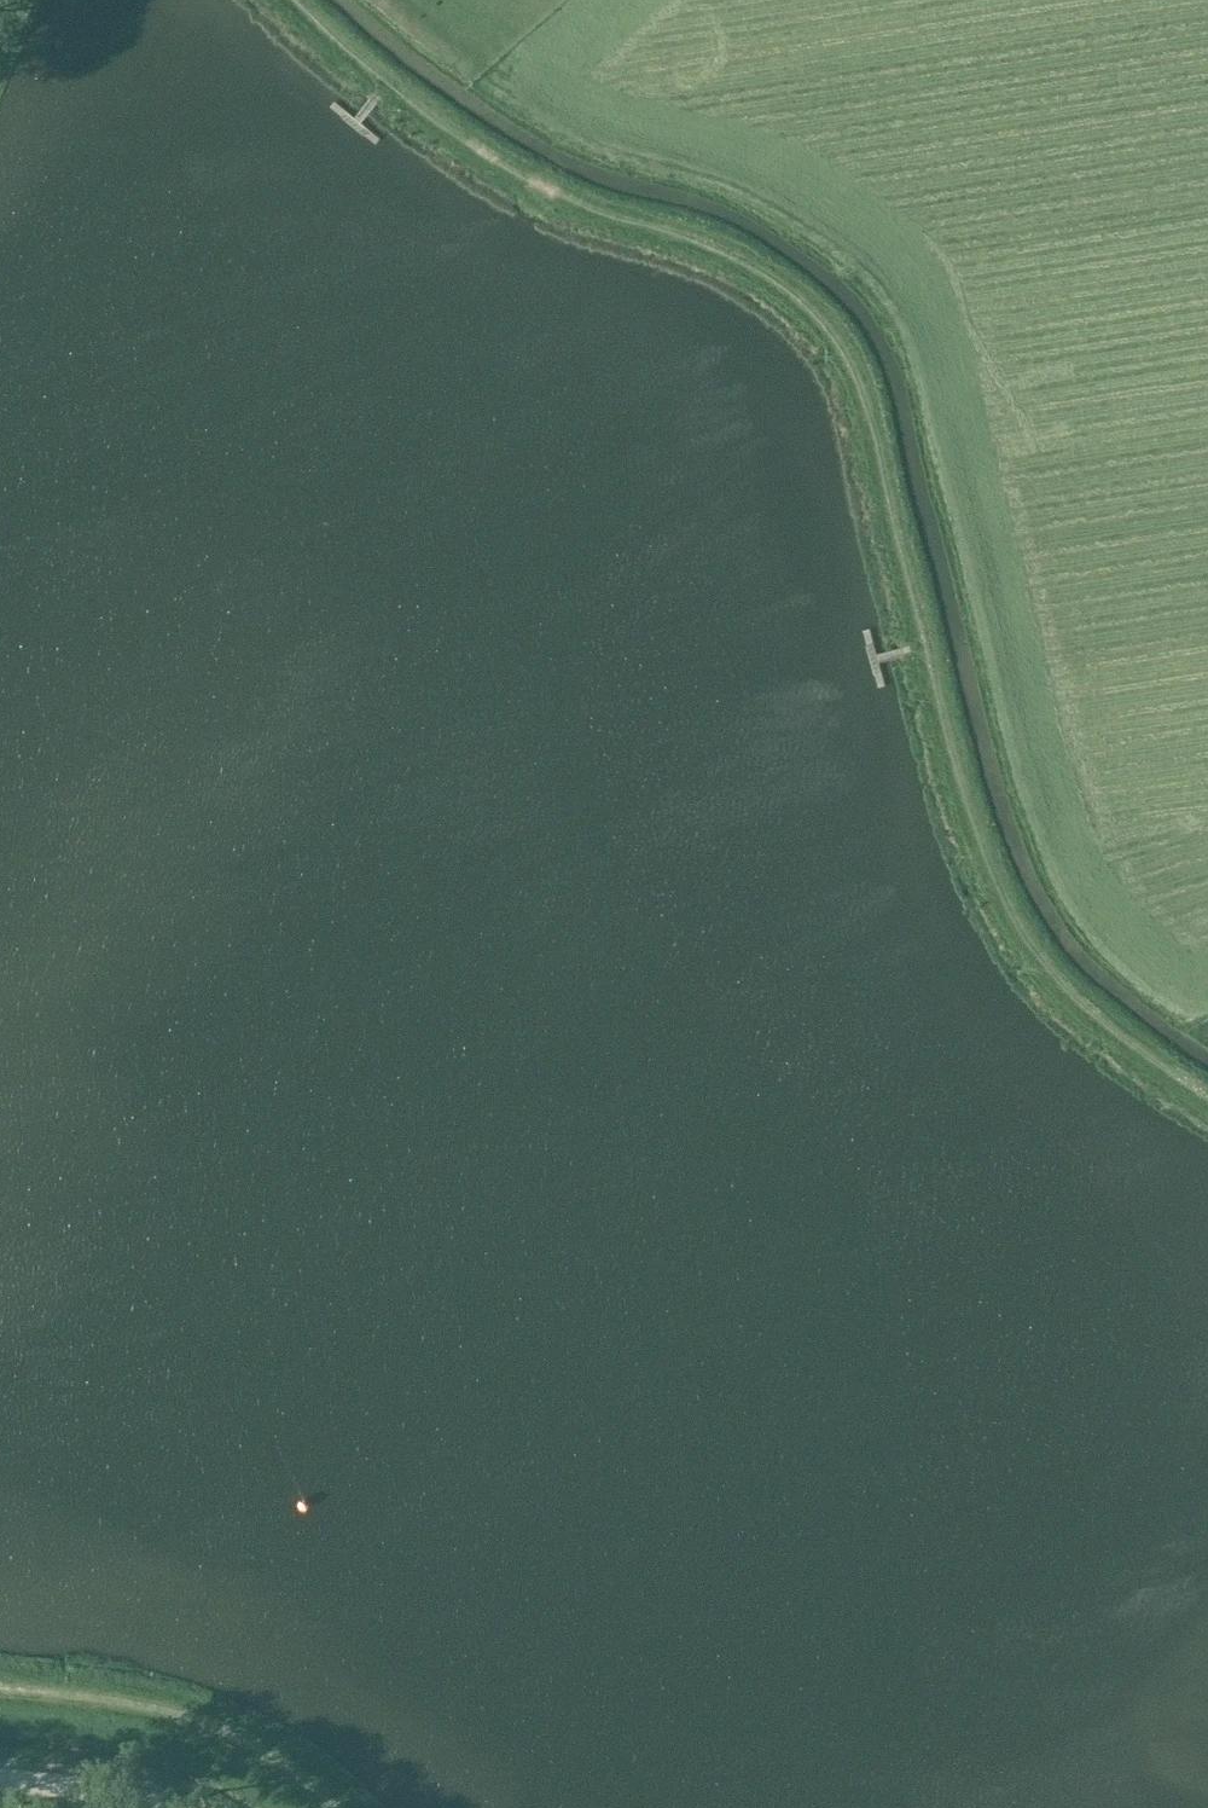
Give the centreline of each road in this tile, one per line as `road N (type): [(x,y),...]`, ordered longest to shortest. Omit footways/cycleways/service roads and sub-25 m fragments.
road 1 (unclassified): [(158,1807),(0,1782)]

